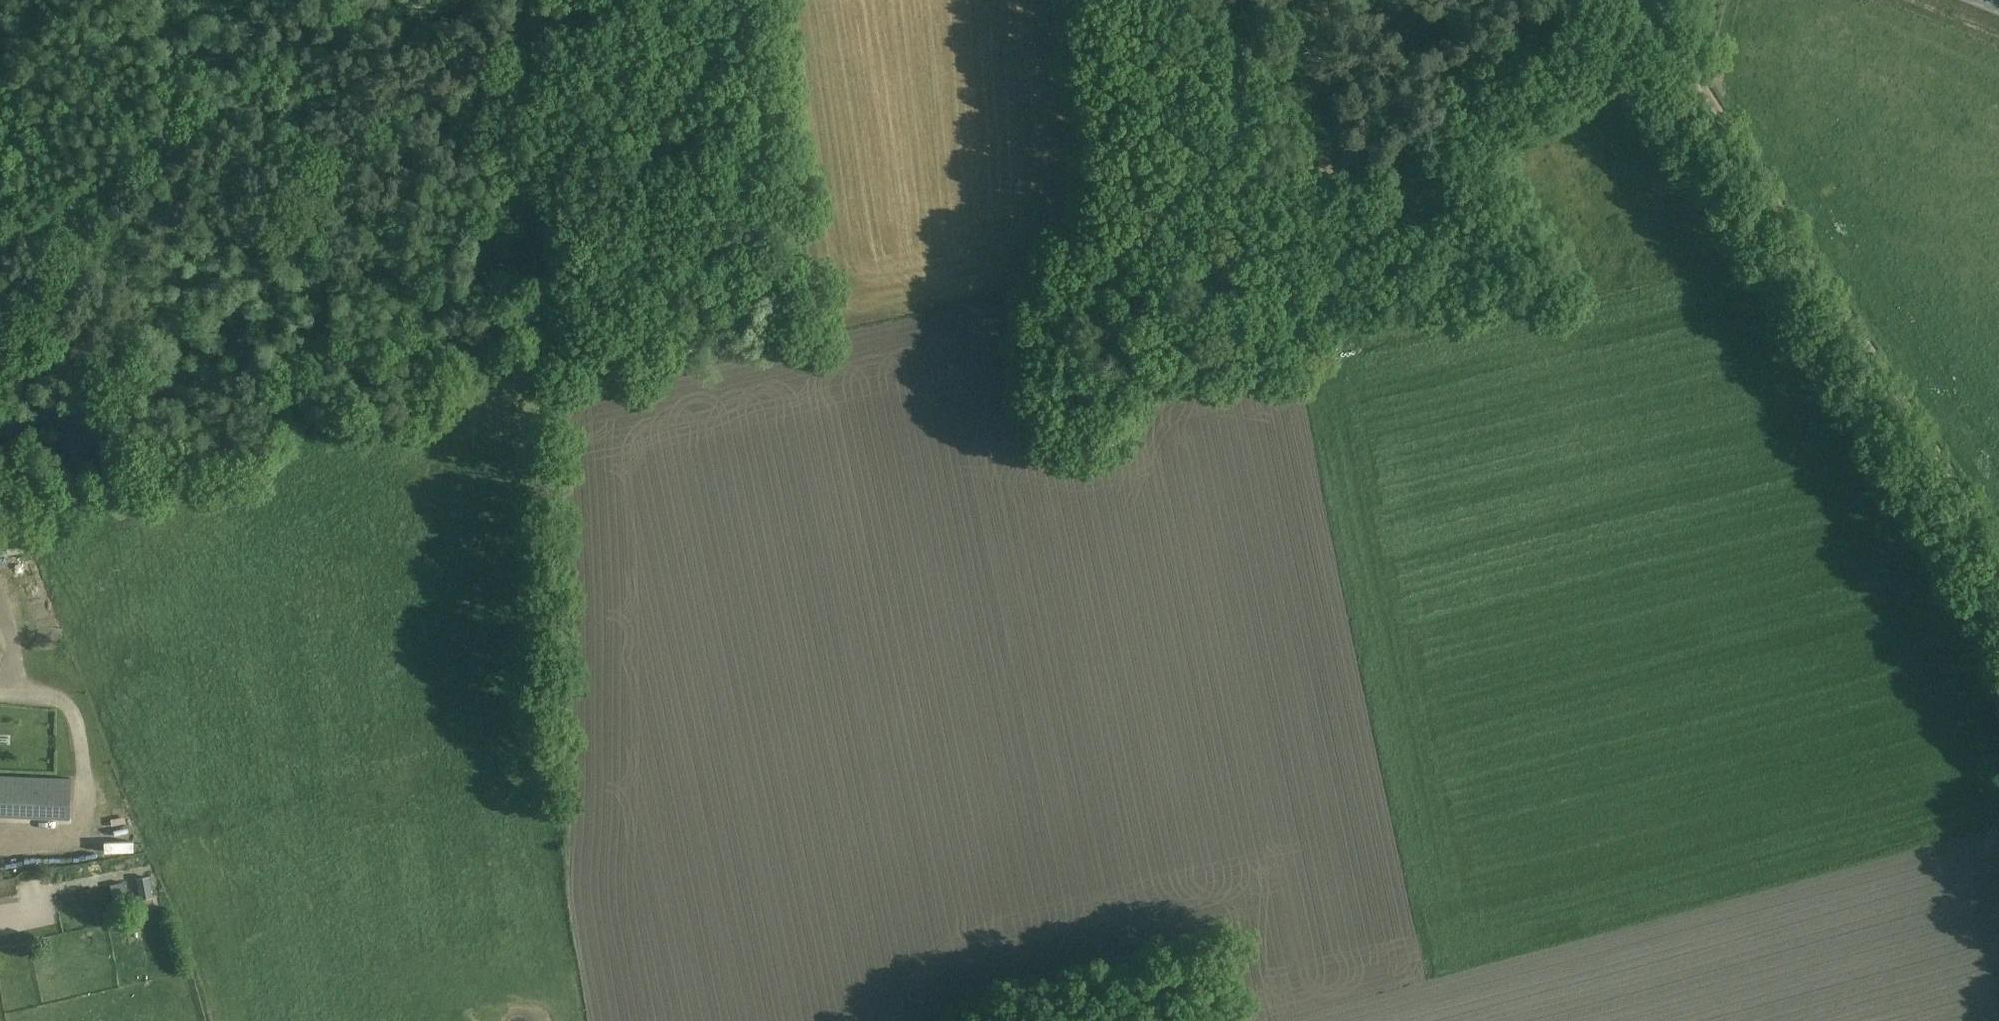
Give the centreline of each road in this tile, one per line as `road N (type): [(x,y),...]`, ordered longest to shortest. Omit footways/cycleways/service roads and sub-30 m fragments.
road 1 (track): [(1652,0),(1998,541)]
road 2 (track): [(0,233),(74,203),(221,91),(374,0)]

